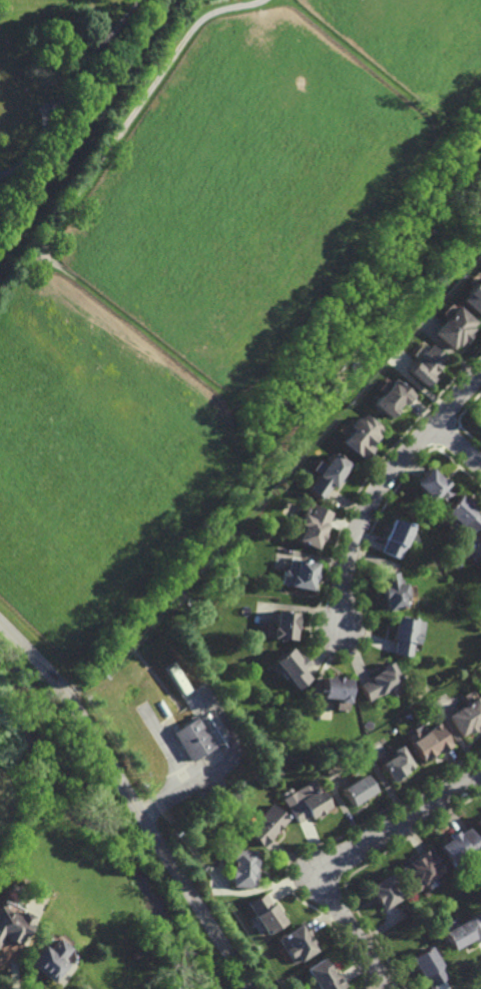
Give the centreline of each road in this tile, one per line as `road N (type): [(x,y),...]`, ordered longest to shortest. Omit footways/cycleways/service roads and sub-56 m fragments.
road 1 (residential): [(251,988),(69,693),(0,621)]
road 2 (residential): [(390,988),(319,873),(480,772)]
road 3 (residential): [(339,622),(346,569),(370,503),(480,372)]

